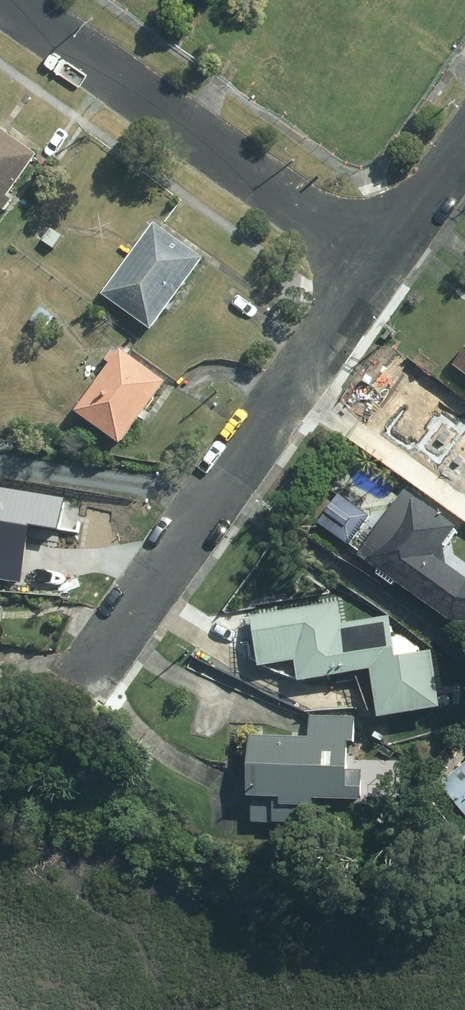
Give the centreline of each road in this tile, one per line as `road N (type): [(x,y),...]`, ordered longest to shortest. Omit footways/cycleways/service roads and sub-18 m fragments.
road 1 (residential): [(77,679),(385,264)]
road 2 (residential): [(385,264),(12,0)]
road 3 (residential): [(385,264),(464,152)]

